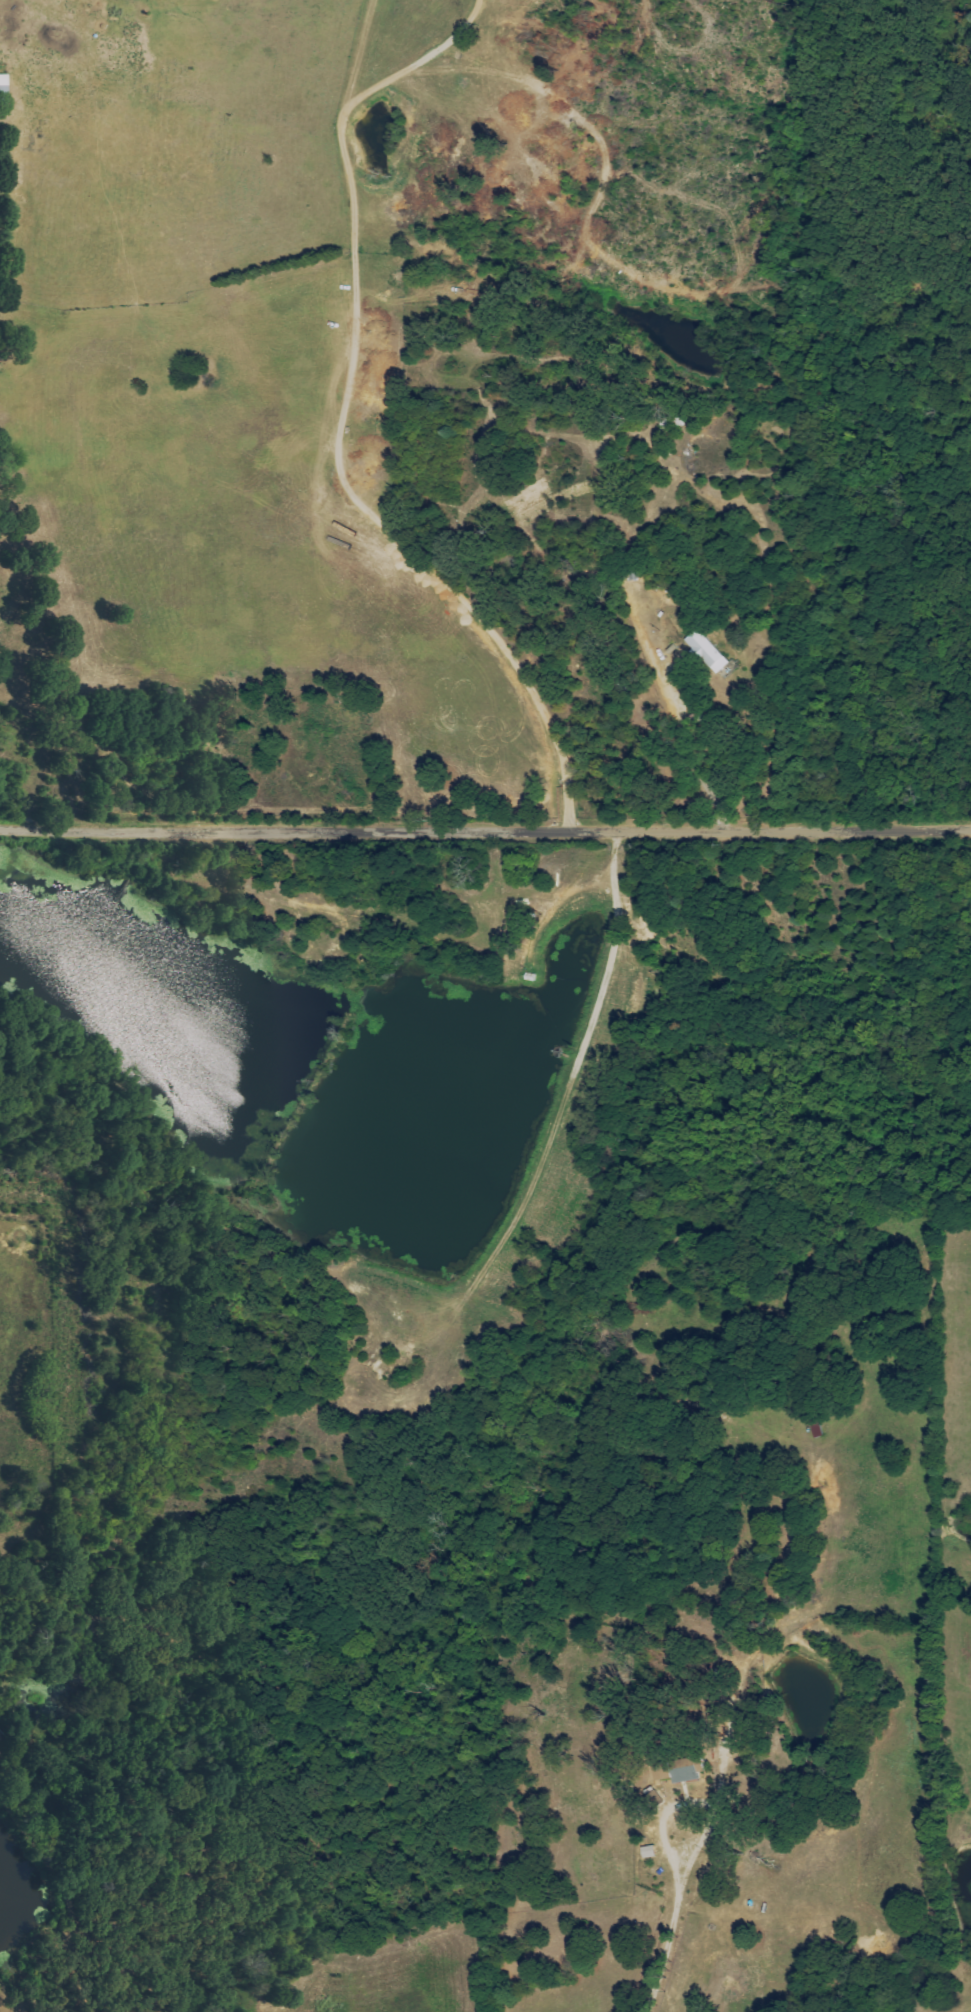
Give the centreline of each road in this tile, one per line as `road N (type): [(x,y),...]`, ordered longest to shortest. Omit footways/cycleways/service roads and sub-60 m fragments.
road 1 (residential): [(970,823),(141,836),(0,827)]

